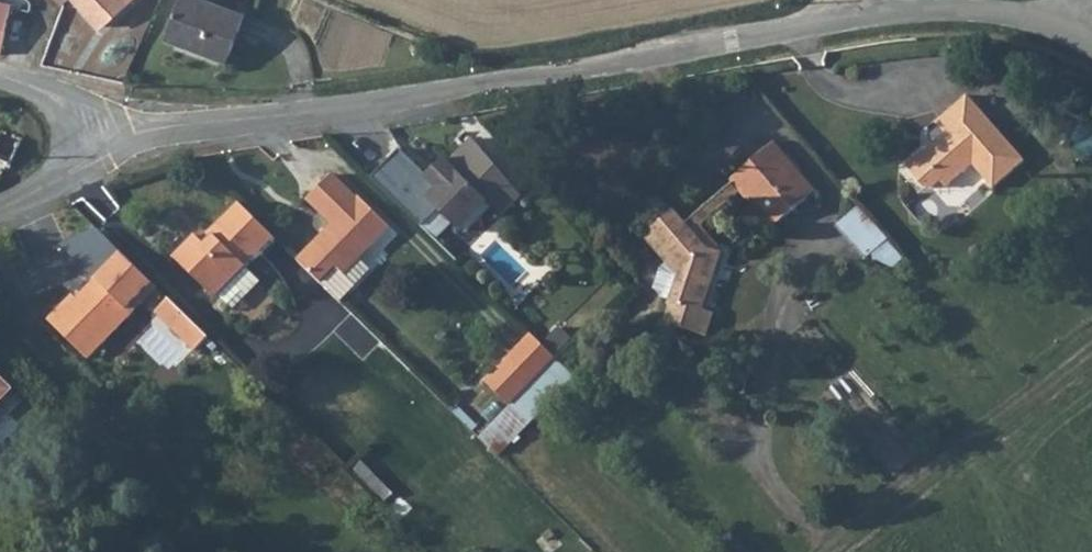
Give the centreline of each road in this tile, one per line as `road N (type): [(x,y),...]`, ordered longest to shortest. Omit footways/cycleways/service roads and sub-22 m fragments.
road 1 (unclassified): [(150,149),(847,19)]
road 2 (residential): [(1052,28),(999,16),(847,19)]
road 3 (residential): [(0,77),(114,121),(150,149)]
road 4 (unclassified): [(0,214),(150,149)]

